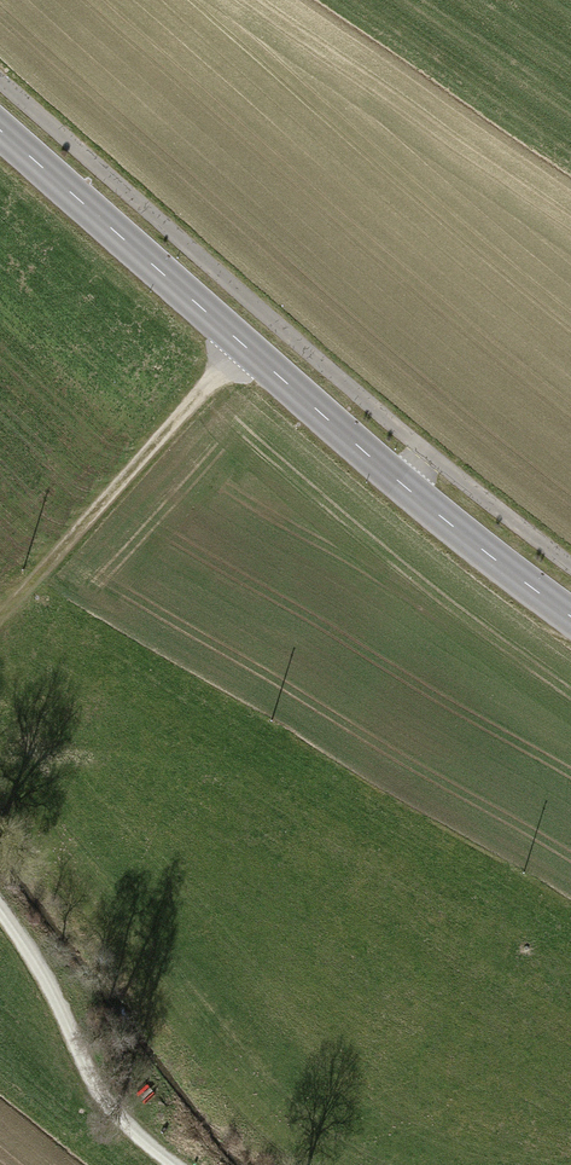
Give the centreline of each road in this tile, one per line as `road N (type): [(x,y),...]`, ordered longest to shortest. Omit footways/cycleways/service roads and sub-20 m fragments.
road 1 (tertiary): [(570,608),(242,346),(0,131)]
road 2 (track): [(0,634),(251,354)]
road 3 (track): [(0,903),(122,1119),(175,1164)]

